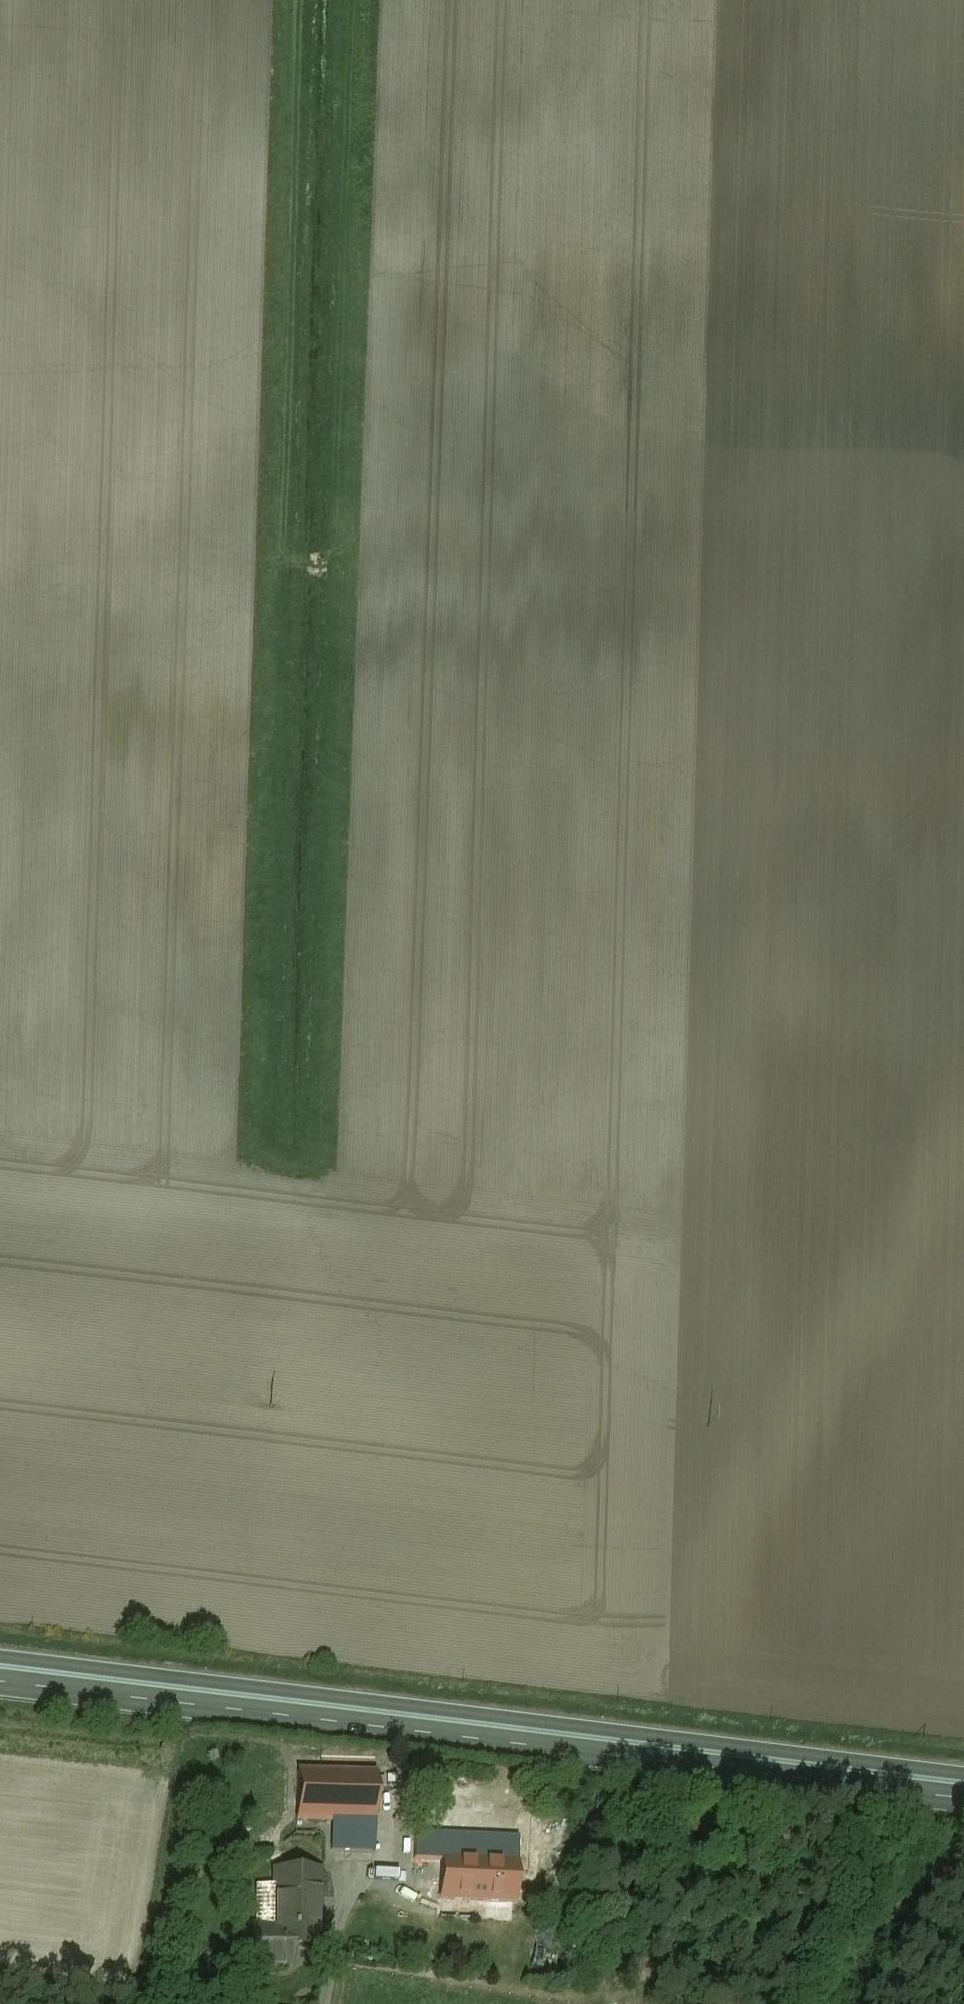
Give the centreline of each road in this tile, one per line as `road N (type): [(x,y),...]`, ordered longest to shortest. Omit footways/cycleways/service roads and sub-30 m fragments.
road 1 (trunk): [(0,1669),(963,1786)]

